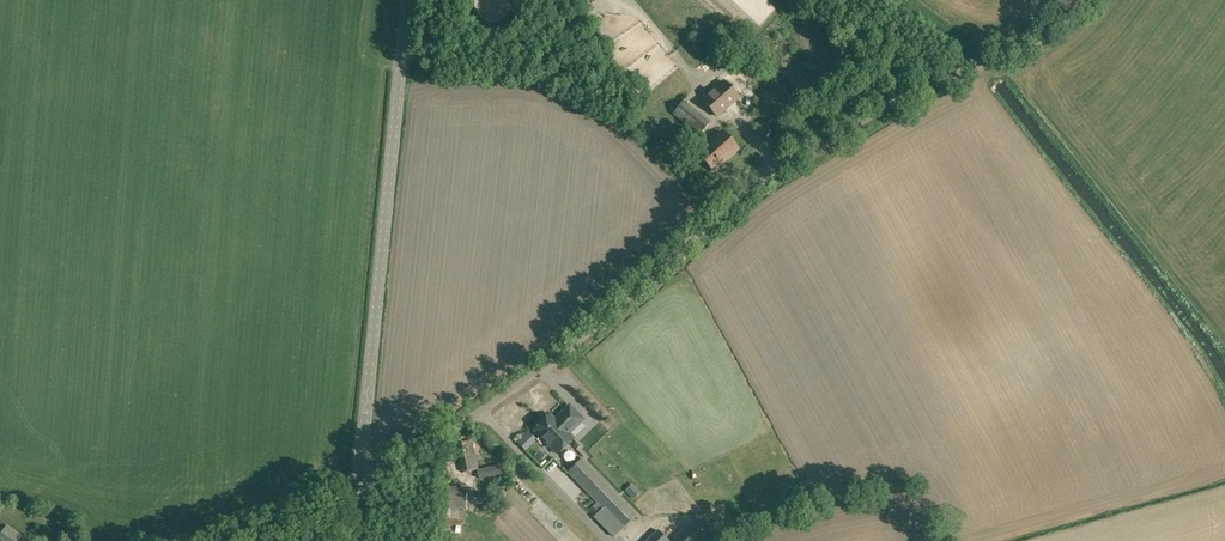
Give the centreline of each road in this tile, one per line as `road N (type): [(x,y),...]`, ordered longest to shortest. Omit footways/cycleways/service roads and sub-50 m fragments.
road 1 (unclassified): [(357,491),(548,369),(727,209),(787,167),(920,89),(1052,33),(1084,0)]
road 2 (tertiary): [(357,491),(406,0)]

